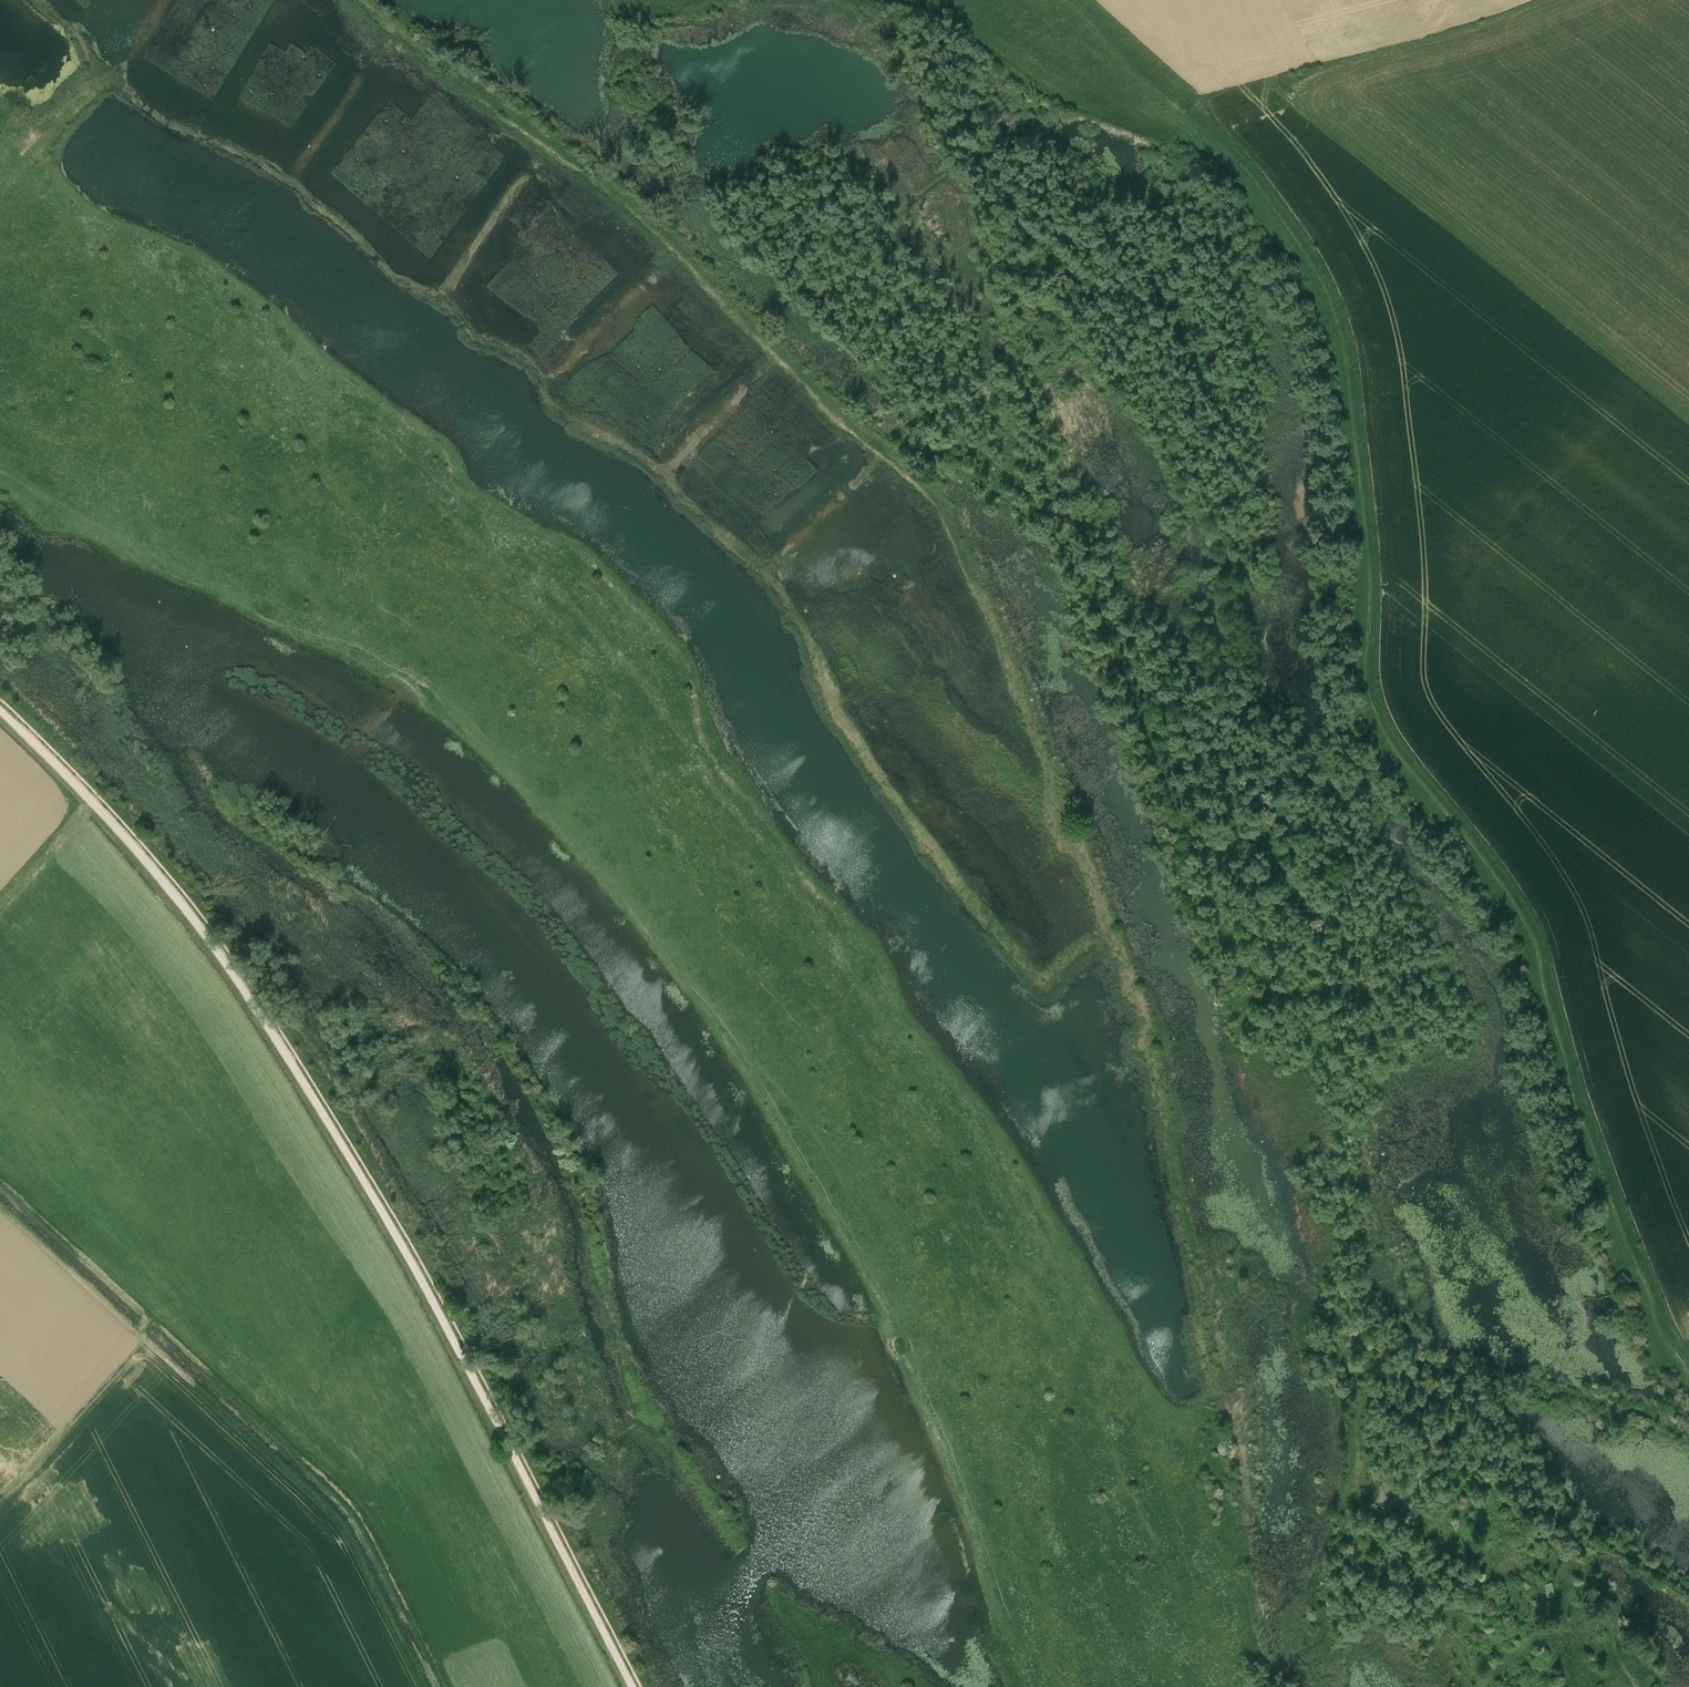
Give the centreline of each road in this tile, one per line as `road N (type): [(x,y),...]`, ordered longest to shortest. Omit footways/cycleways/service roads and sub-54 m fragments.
road 1 (track): [(0,710),(179,899),(293,1061),(443,1315),(632,1686)]
road 2 (track): [(0,185),(101,64),(114,7)]
road 3 (track): [(1634,1686),(1616,1663),(1609,1613),(1587,1571)]

